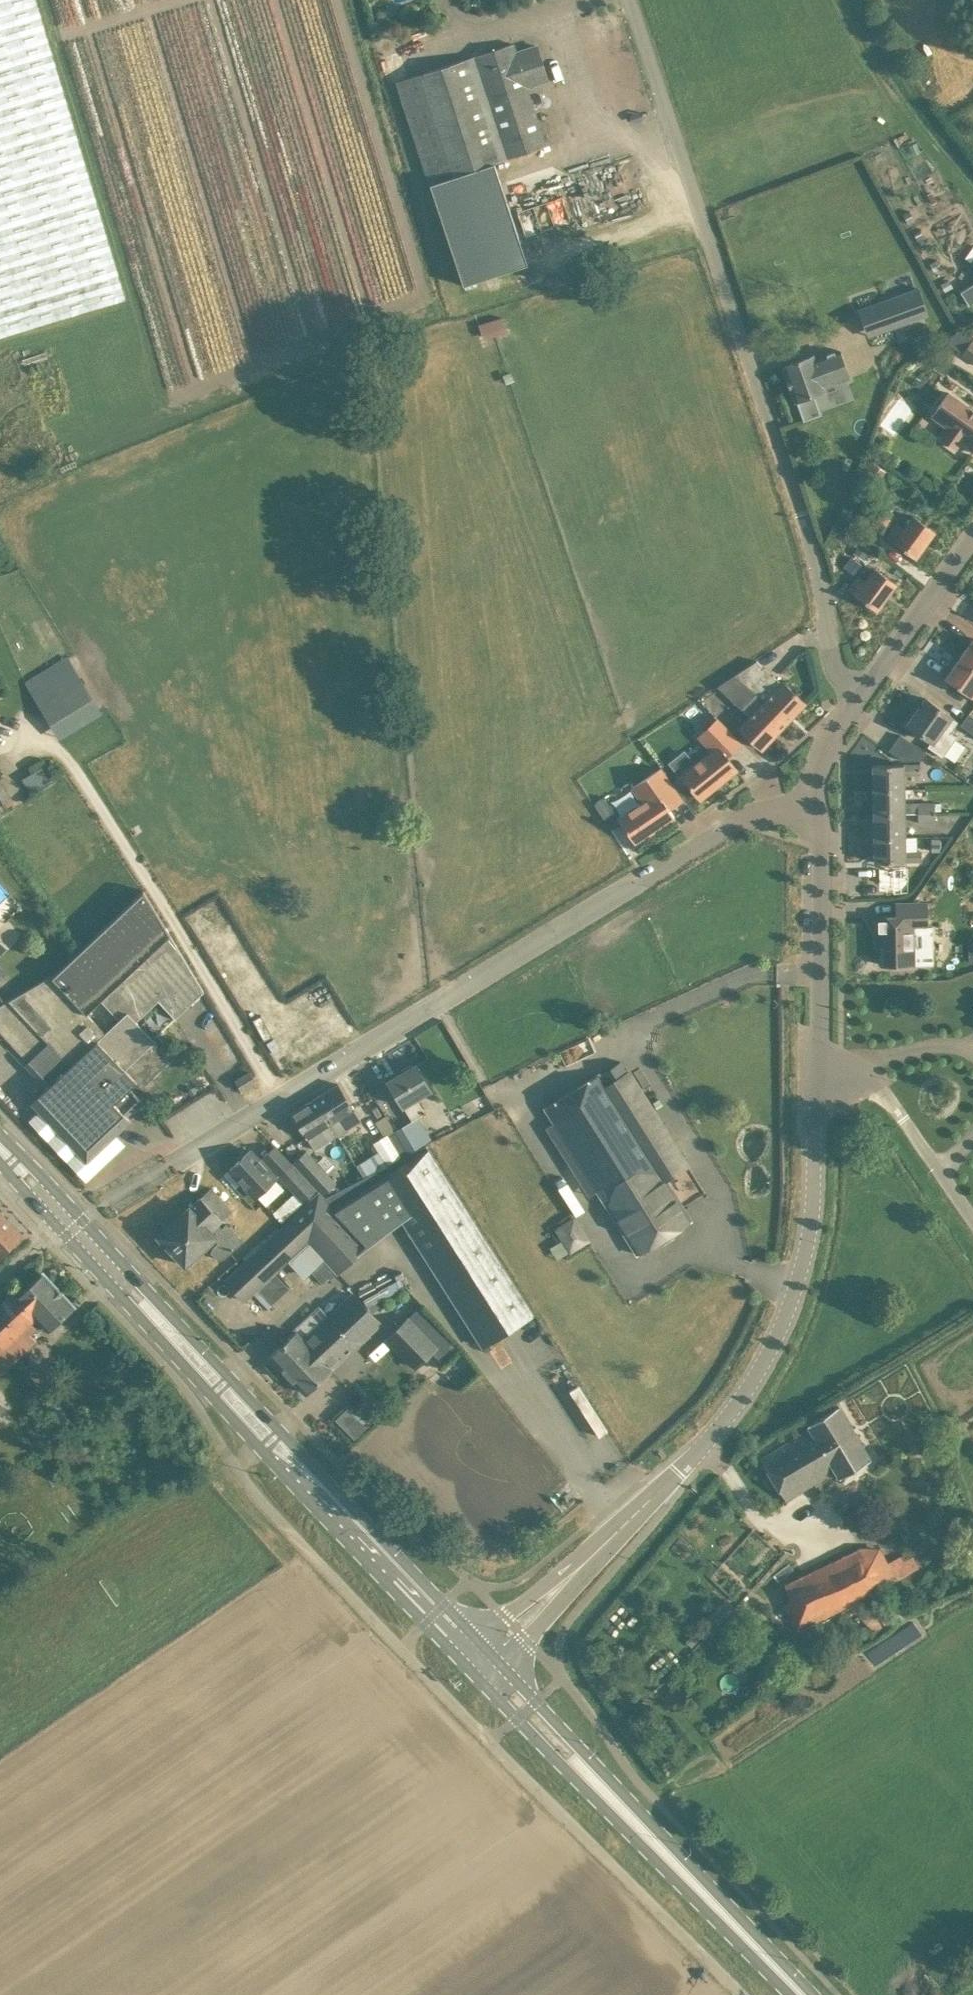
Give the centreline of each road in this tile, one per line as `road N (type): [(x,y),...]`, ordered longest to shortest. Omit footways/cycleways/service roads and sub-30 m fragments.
road 1 (unclassified): [(136,1182),(732,823),(803,804)]
road 2 (unclassified): [(846,716),(812,545),(632,0)]
road 3 (primary): [(468,1648),(72,1225)]
road 4 (tertiary): [(596,1553),(721,1433),(769,1361),(806,1265),(822,1073)]
road 5 (primary): [(803,1994),(495,1676)]
road 6 (tertiary): [(822,1073),(824,852),(803,804)]
road 7 (unclassified): [(972,1218),(874,1081),(848,1068),(822,1073)]
road 8 (tertiary): [(846,716),(972,538)]
road 9 (tertiary): [(596,1553),(468,1648)]
road 10 (tertiary): [(495,1676),(596,1553)]

